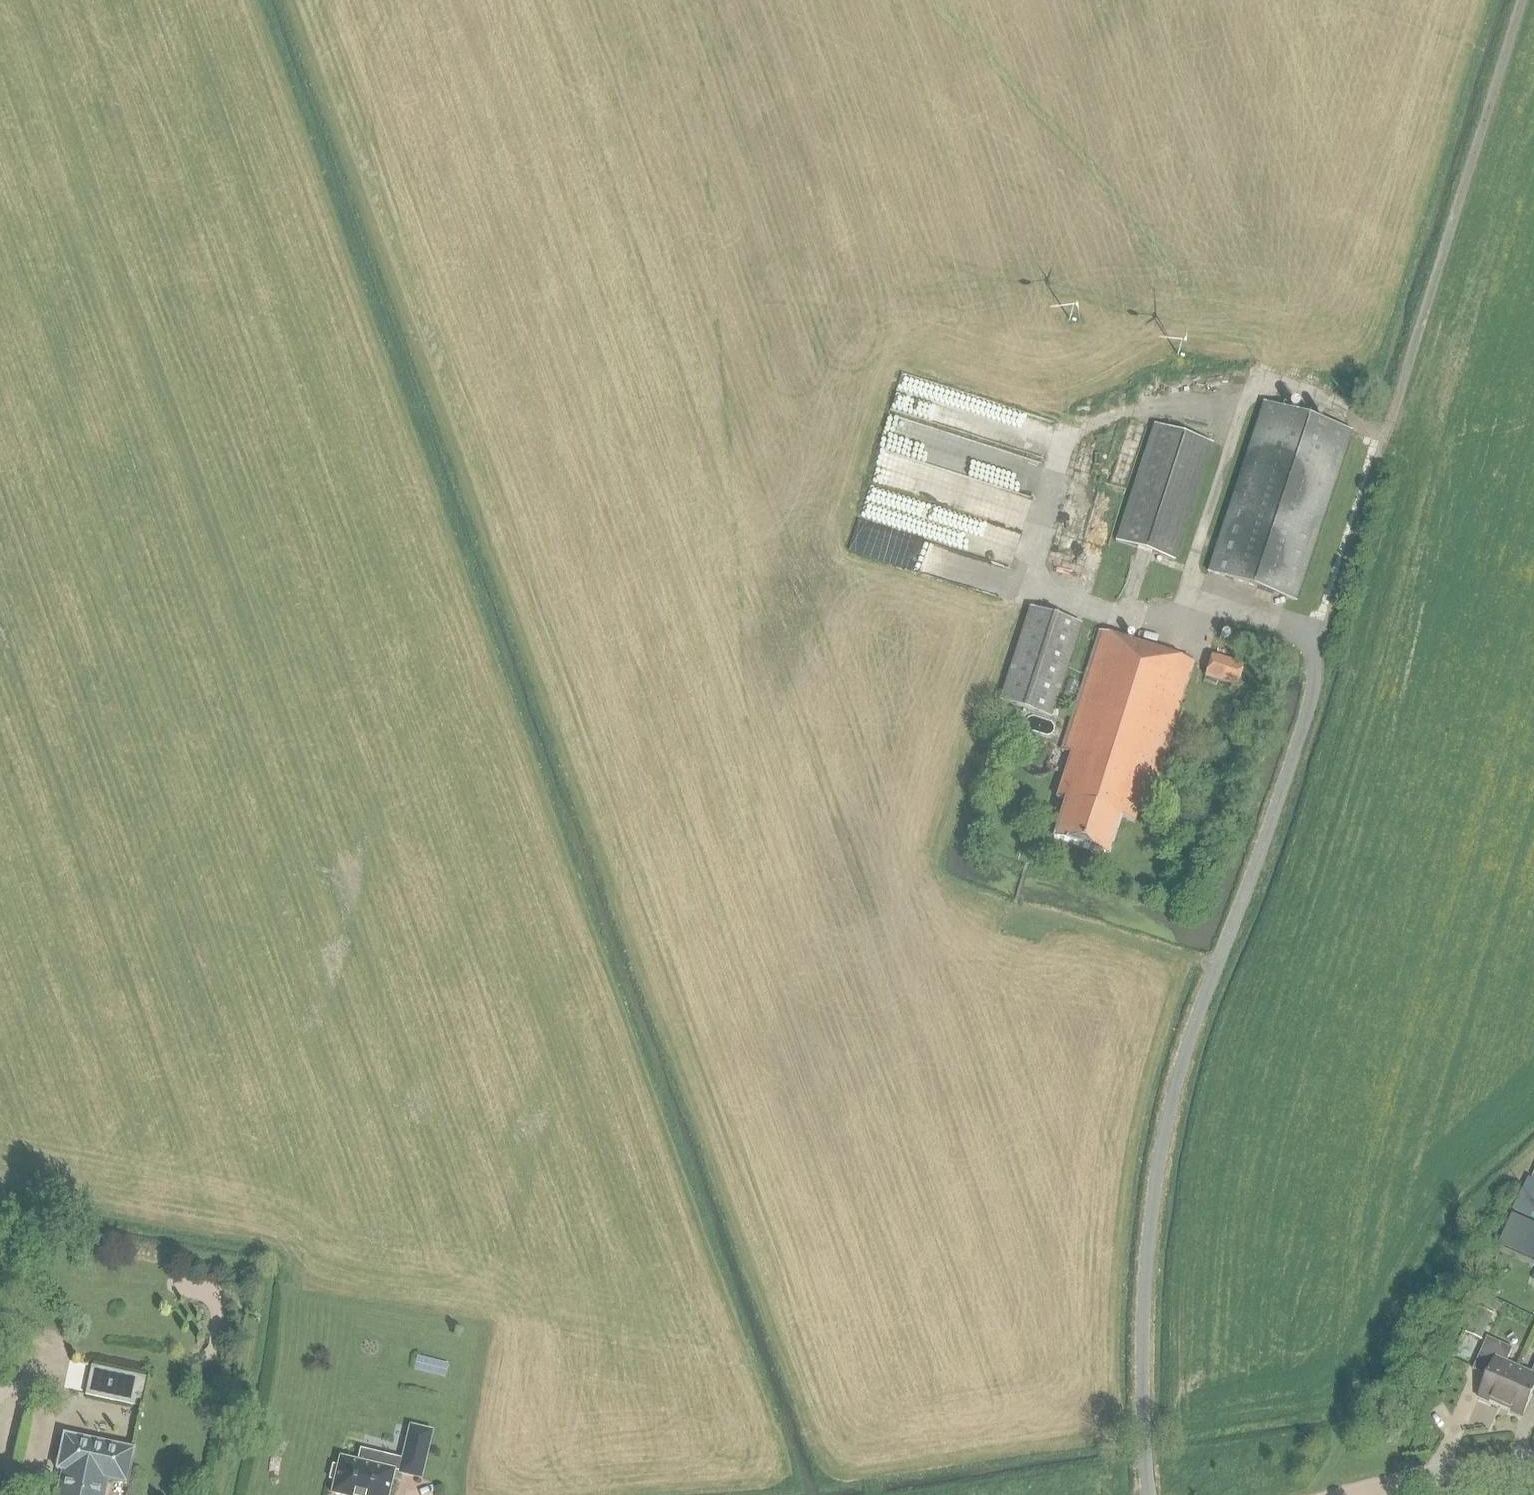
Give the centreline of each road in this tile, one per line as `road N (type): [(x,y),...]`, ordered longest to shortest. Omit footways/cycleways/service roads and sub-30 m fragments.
road 1 (tertiary): [(1533,1468),(1445,1475),(1368,1494)]

